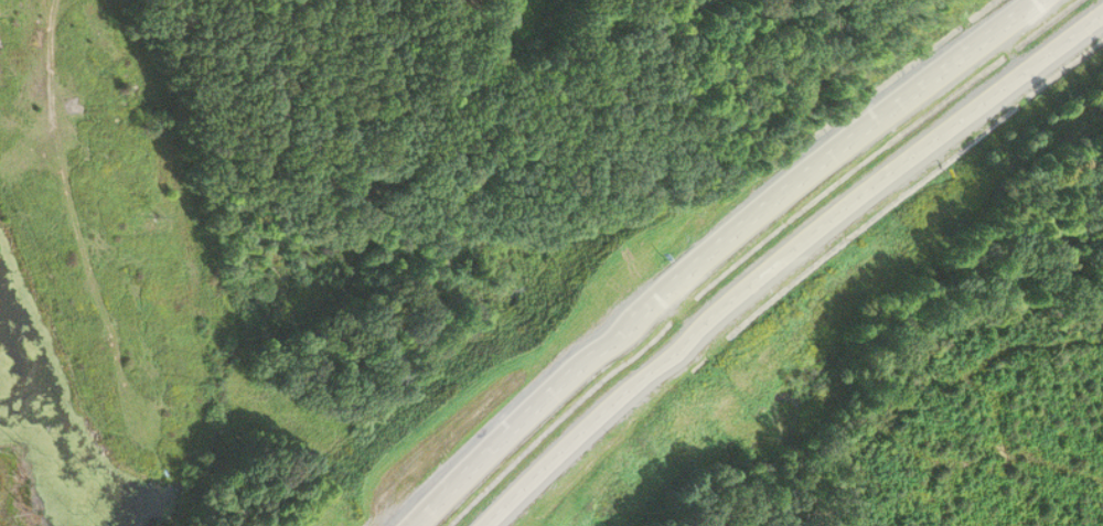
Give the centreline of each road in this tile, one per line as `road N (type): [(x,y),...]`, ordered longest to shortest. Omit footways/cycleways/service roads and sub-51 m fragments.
road 1 (motorway): [(1035,0),(774,195),(496,440),(412,525)]
road 2 (motorway): [(485,525),(550,458),(826,223),(1102,15)]
road 3 (residential): [(120,387),(54,148),(47,67),(53,0)]

